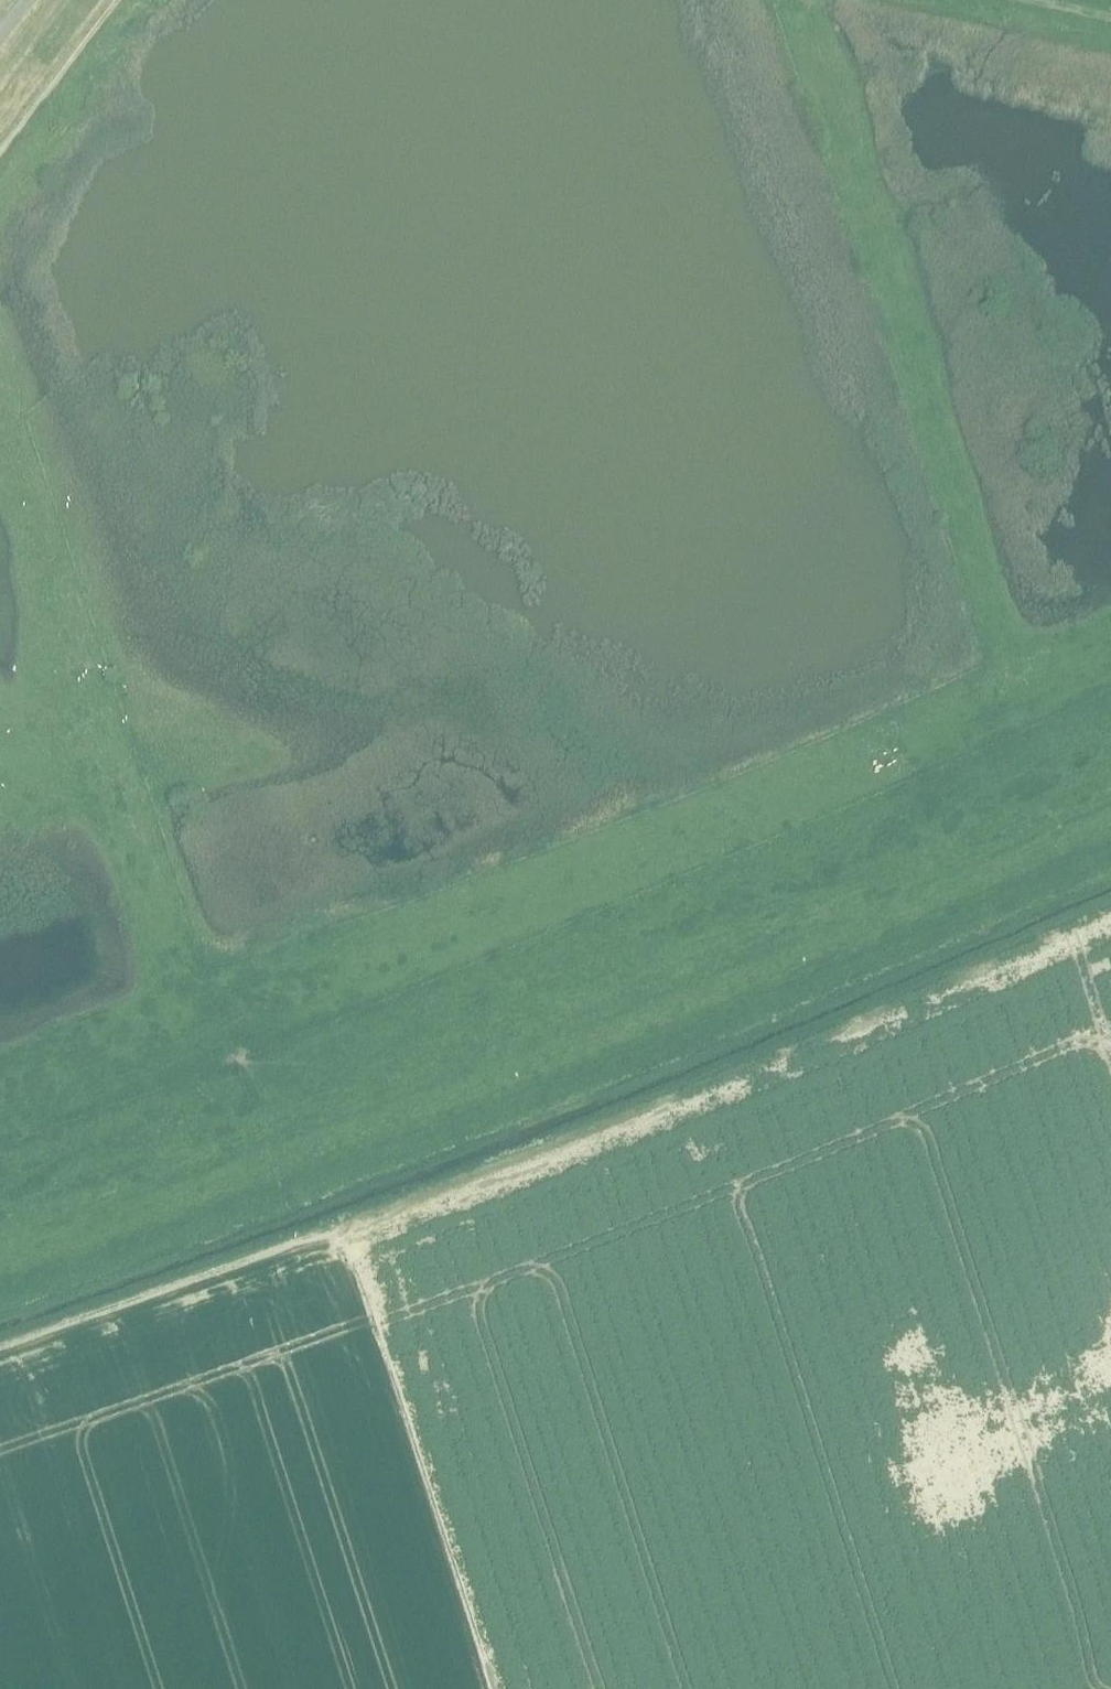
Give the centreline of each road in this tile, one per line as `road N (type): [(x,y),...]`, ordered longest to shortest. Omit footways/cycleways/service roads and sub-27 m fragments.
road 1 (track): [(120,0),(0,158)]

